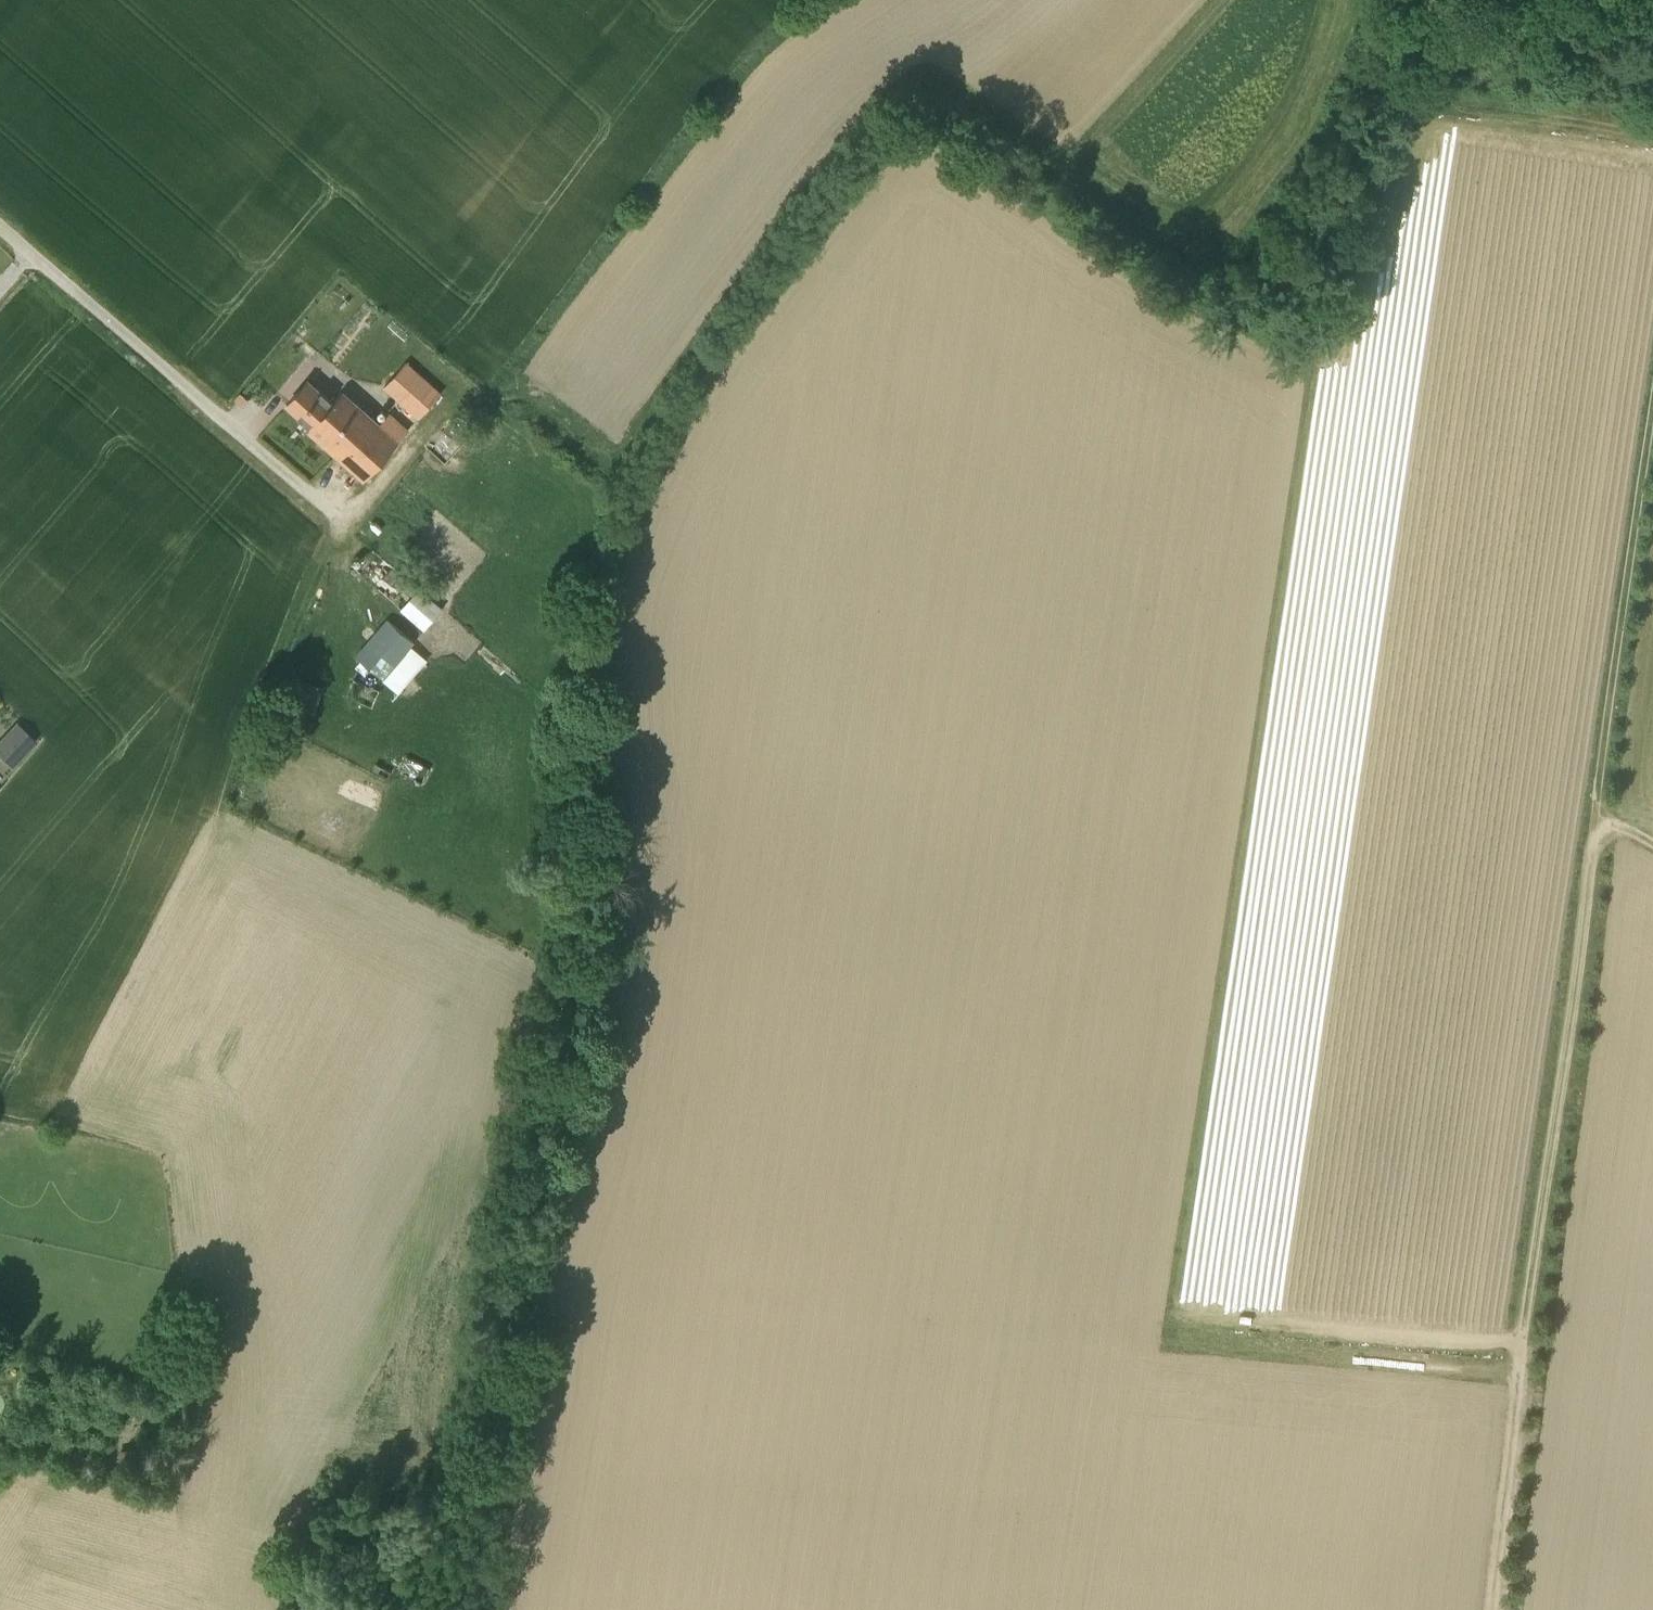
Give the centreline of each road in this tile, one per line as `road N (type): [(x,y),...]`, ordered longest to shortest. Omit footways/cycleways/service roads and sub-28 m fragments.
road 1 (track): [(1492,1609),(1546,1165),(1596,921),(1652,456)]
road 2 (unclassified): [(0,228),(336,516)]

